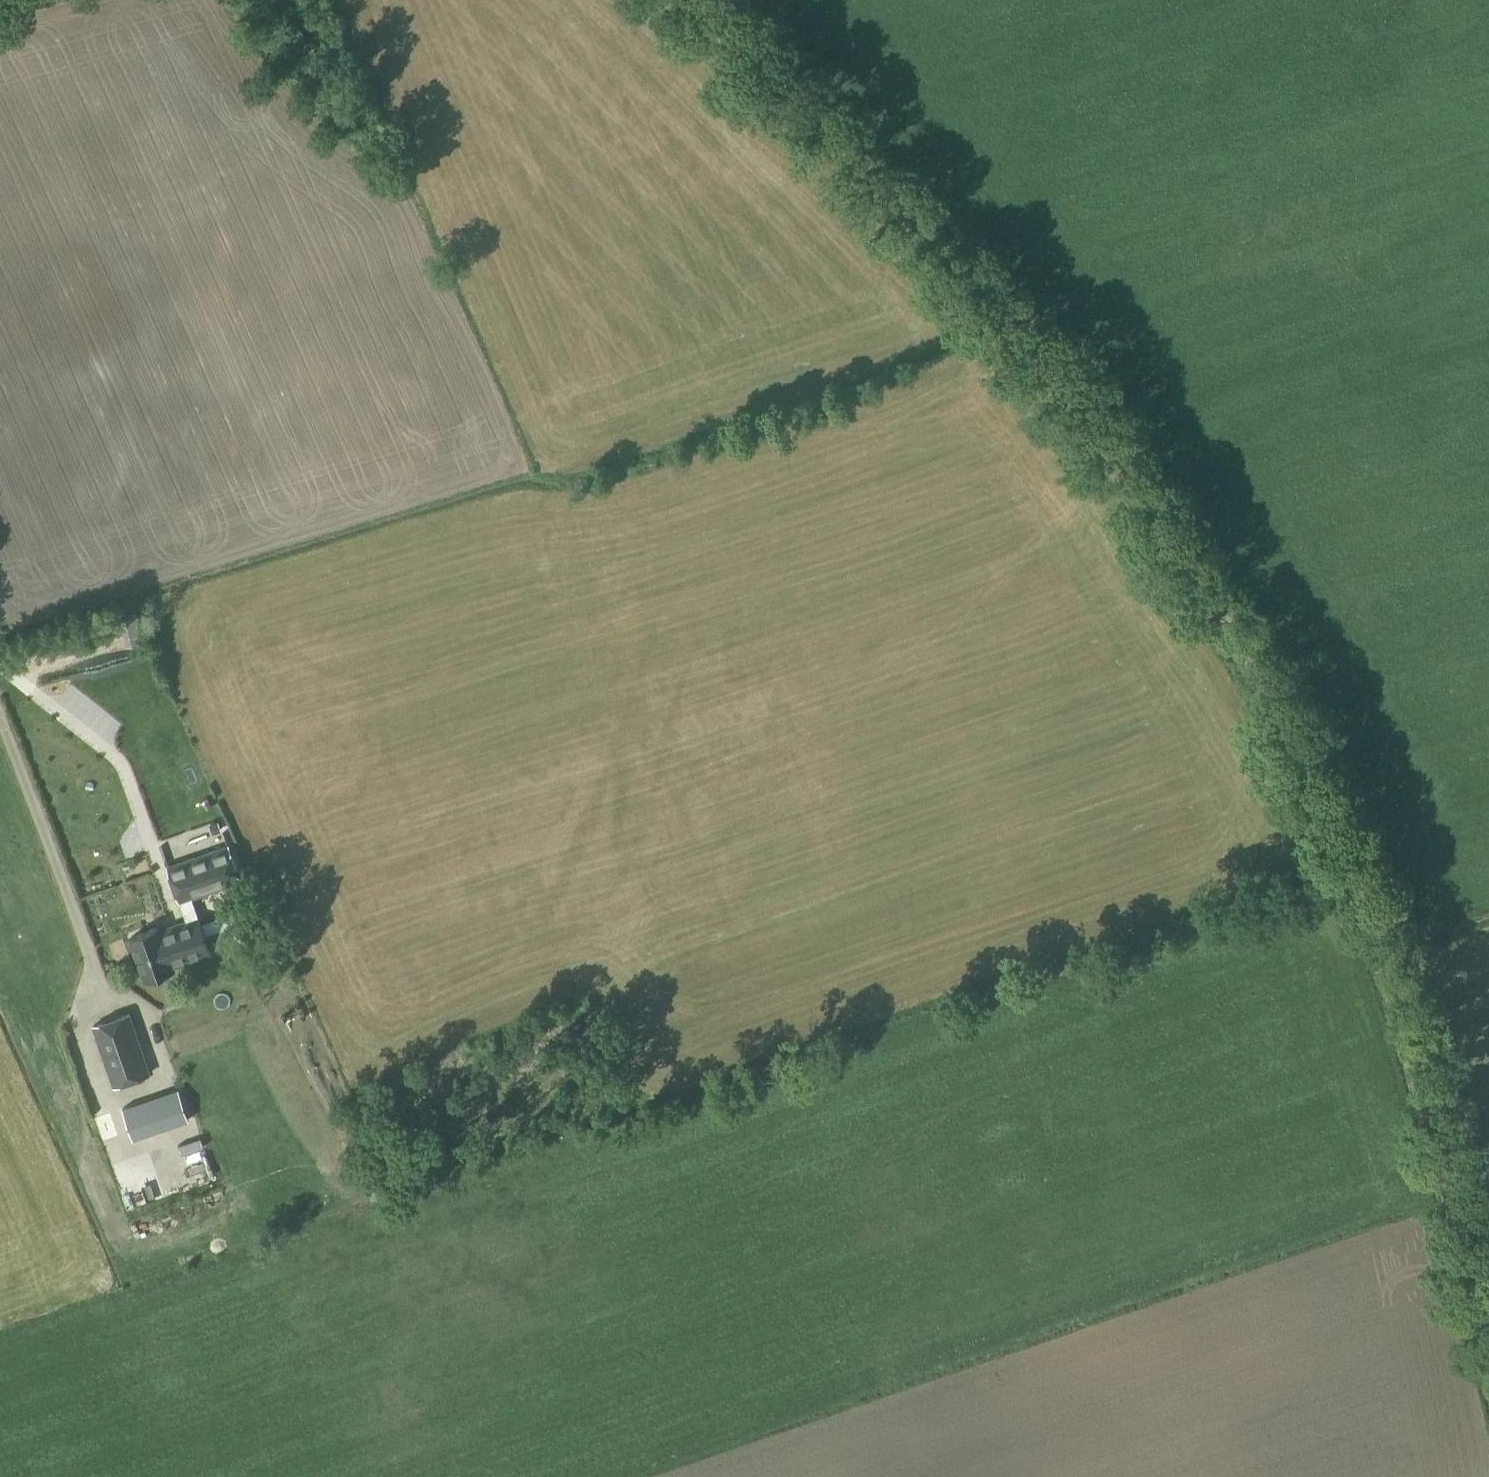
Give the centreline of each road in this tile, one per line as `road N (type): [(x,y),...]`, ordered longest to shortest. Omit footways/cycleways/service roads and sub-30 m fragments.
road 1 (unclassified): [(1488,1320),(1386,951),(1355,866),(1247,658),(1106,438),(1038,350),(925,222),(700,0)]
road 2 (track): [(0,662),(96,728),(119,757),(159,864)]

